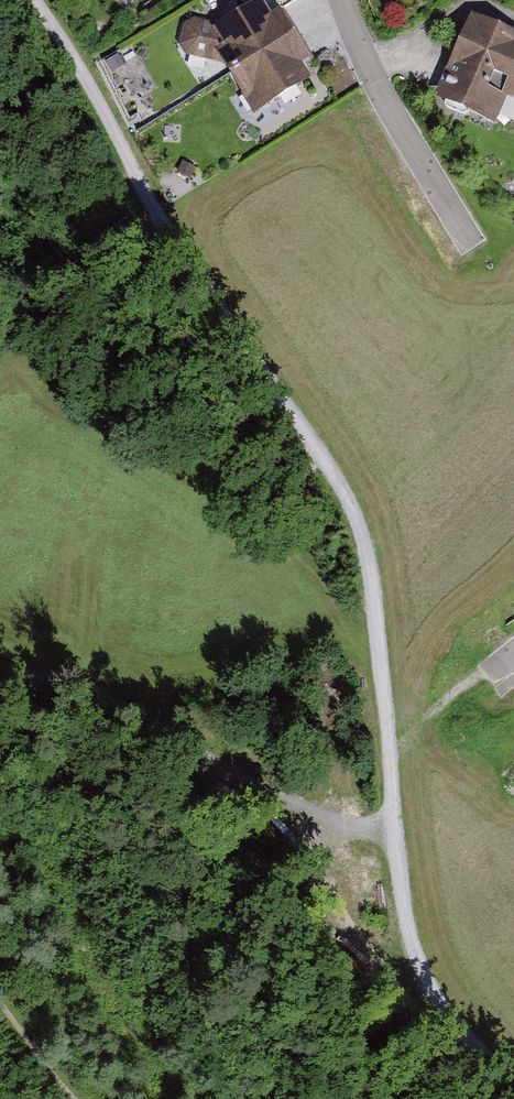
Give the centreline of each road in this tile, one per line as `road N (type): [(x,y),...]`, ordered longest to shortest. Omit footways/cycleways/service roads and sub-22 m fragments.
road 1 (track): [(513,1095),(466,1045),(430,991),(408,931),(369,561),(355,516),(315,442),(168,229),(36,0)]
road 2 (residential): [(343,0),(366,59),(468,237)]
road 3 (track): [(0,1000),(75,1098)]

